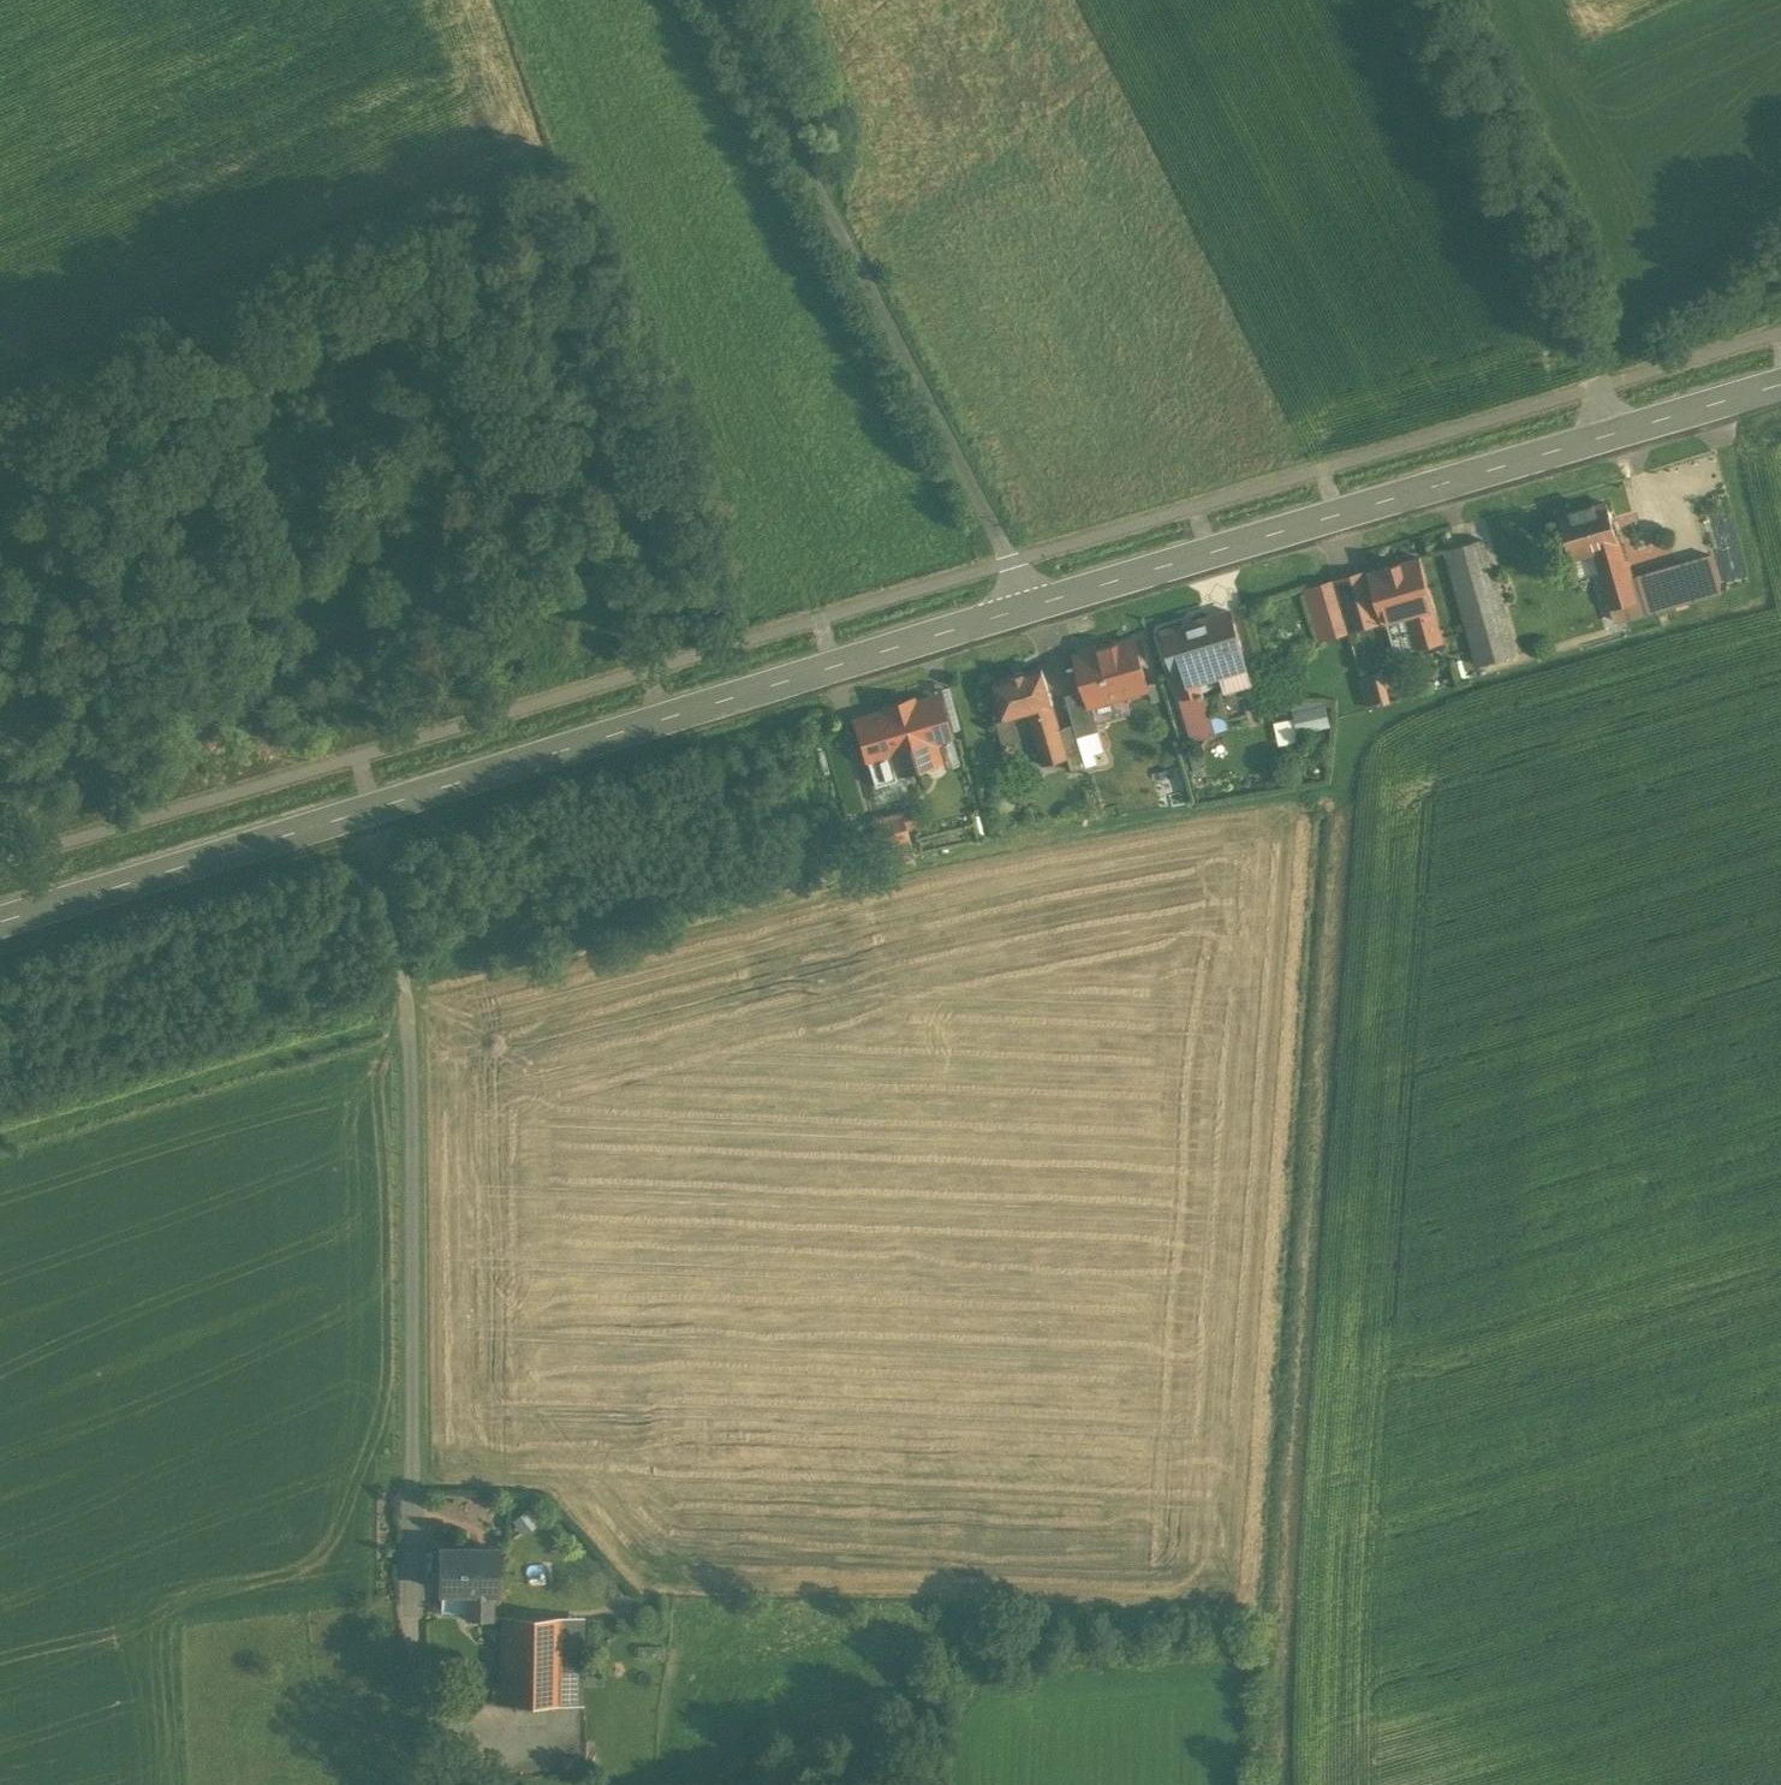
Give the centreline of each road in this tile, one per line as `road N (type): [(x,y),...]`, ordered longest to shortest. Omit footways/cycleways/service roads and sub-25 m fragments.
road 1 (secondary): [(0,920),(1780,383)]

